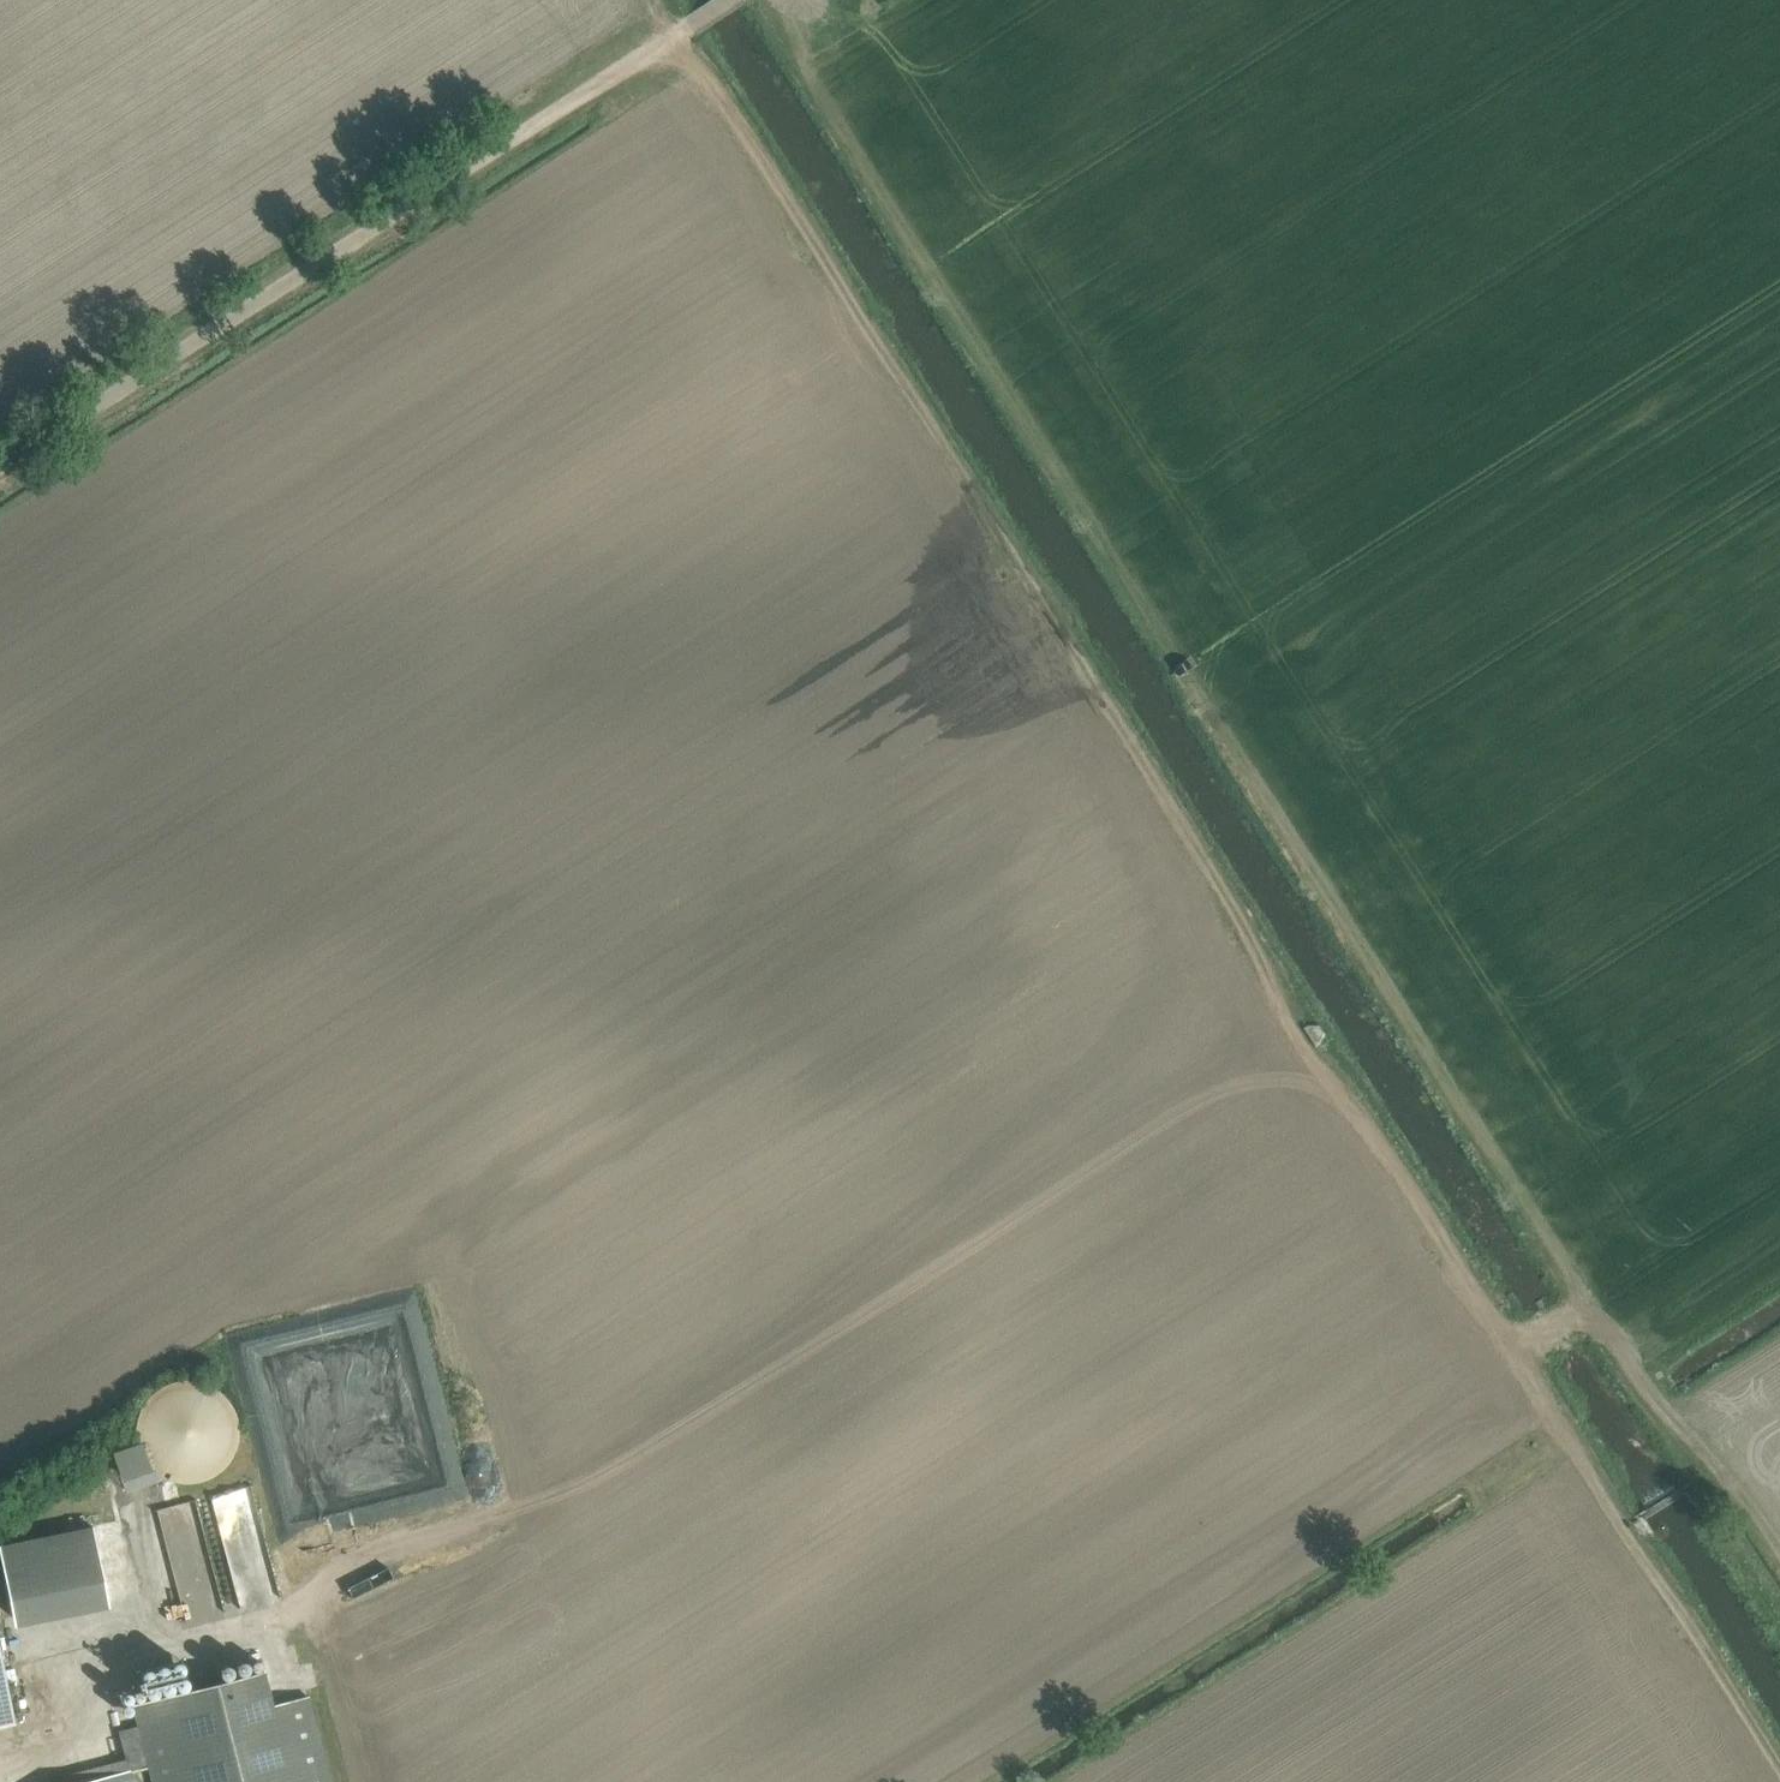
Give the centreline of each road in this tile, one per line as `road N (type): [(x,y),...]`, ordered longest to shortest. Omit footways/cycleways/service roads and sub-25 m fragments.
road 1 (unclassified): [(0,470),(733,0)]

